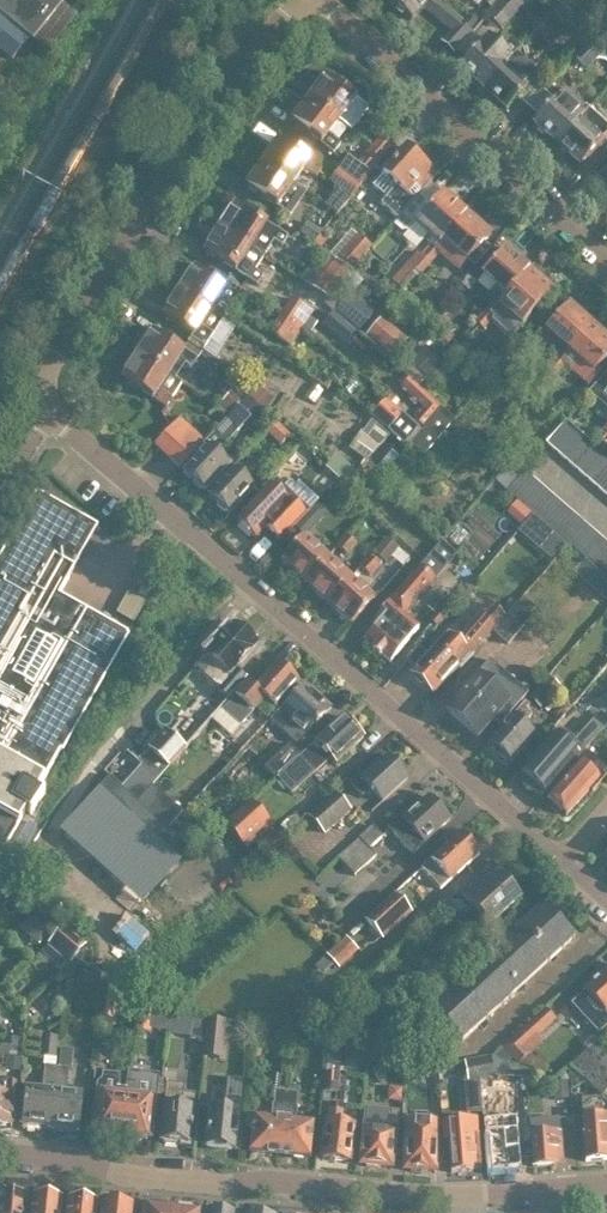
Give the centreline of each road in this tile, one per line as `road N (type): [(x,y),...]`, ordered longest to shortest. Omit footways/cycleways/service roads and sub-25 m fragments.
road 1 (residential): [(560,865),(52,413),(44,385),(197,107),(282,1)]
road 2 (residential): [(606,1189),(486,1194),(0,1153)]
road 3 (residential): [(606,264),(282,1)]

